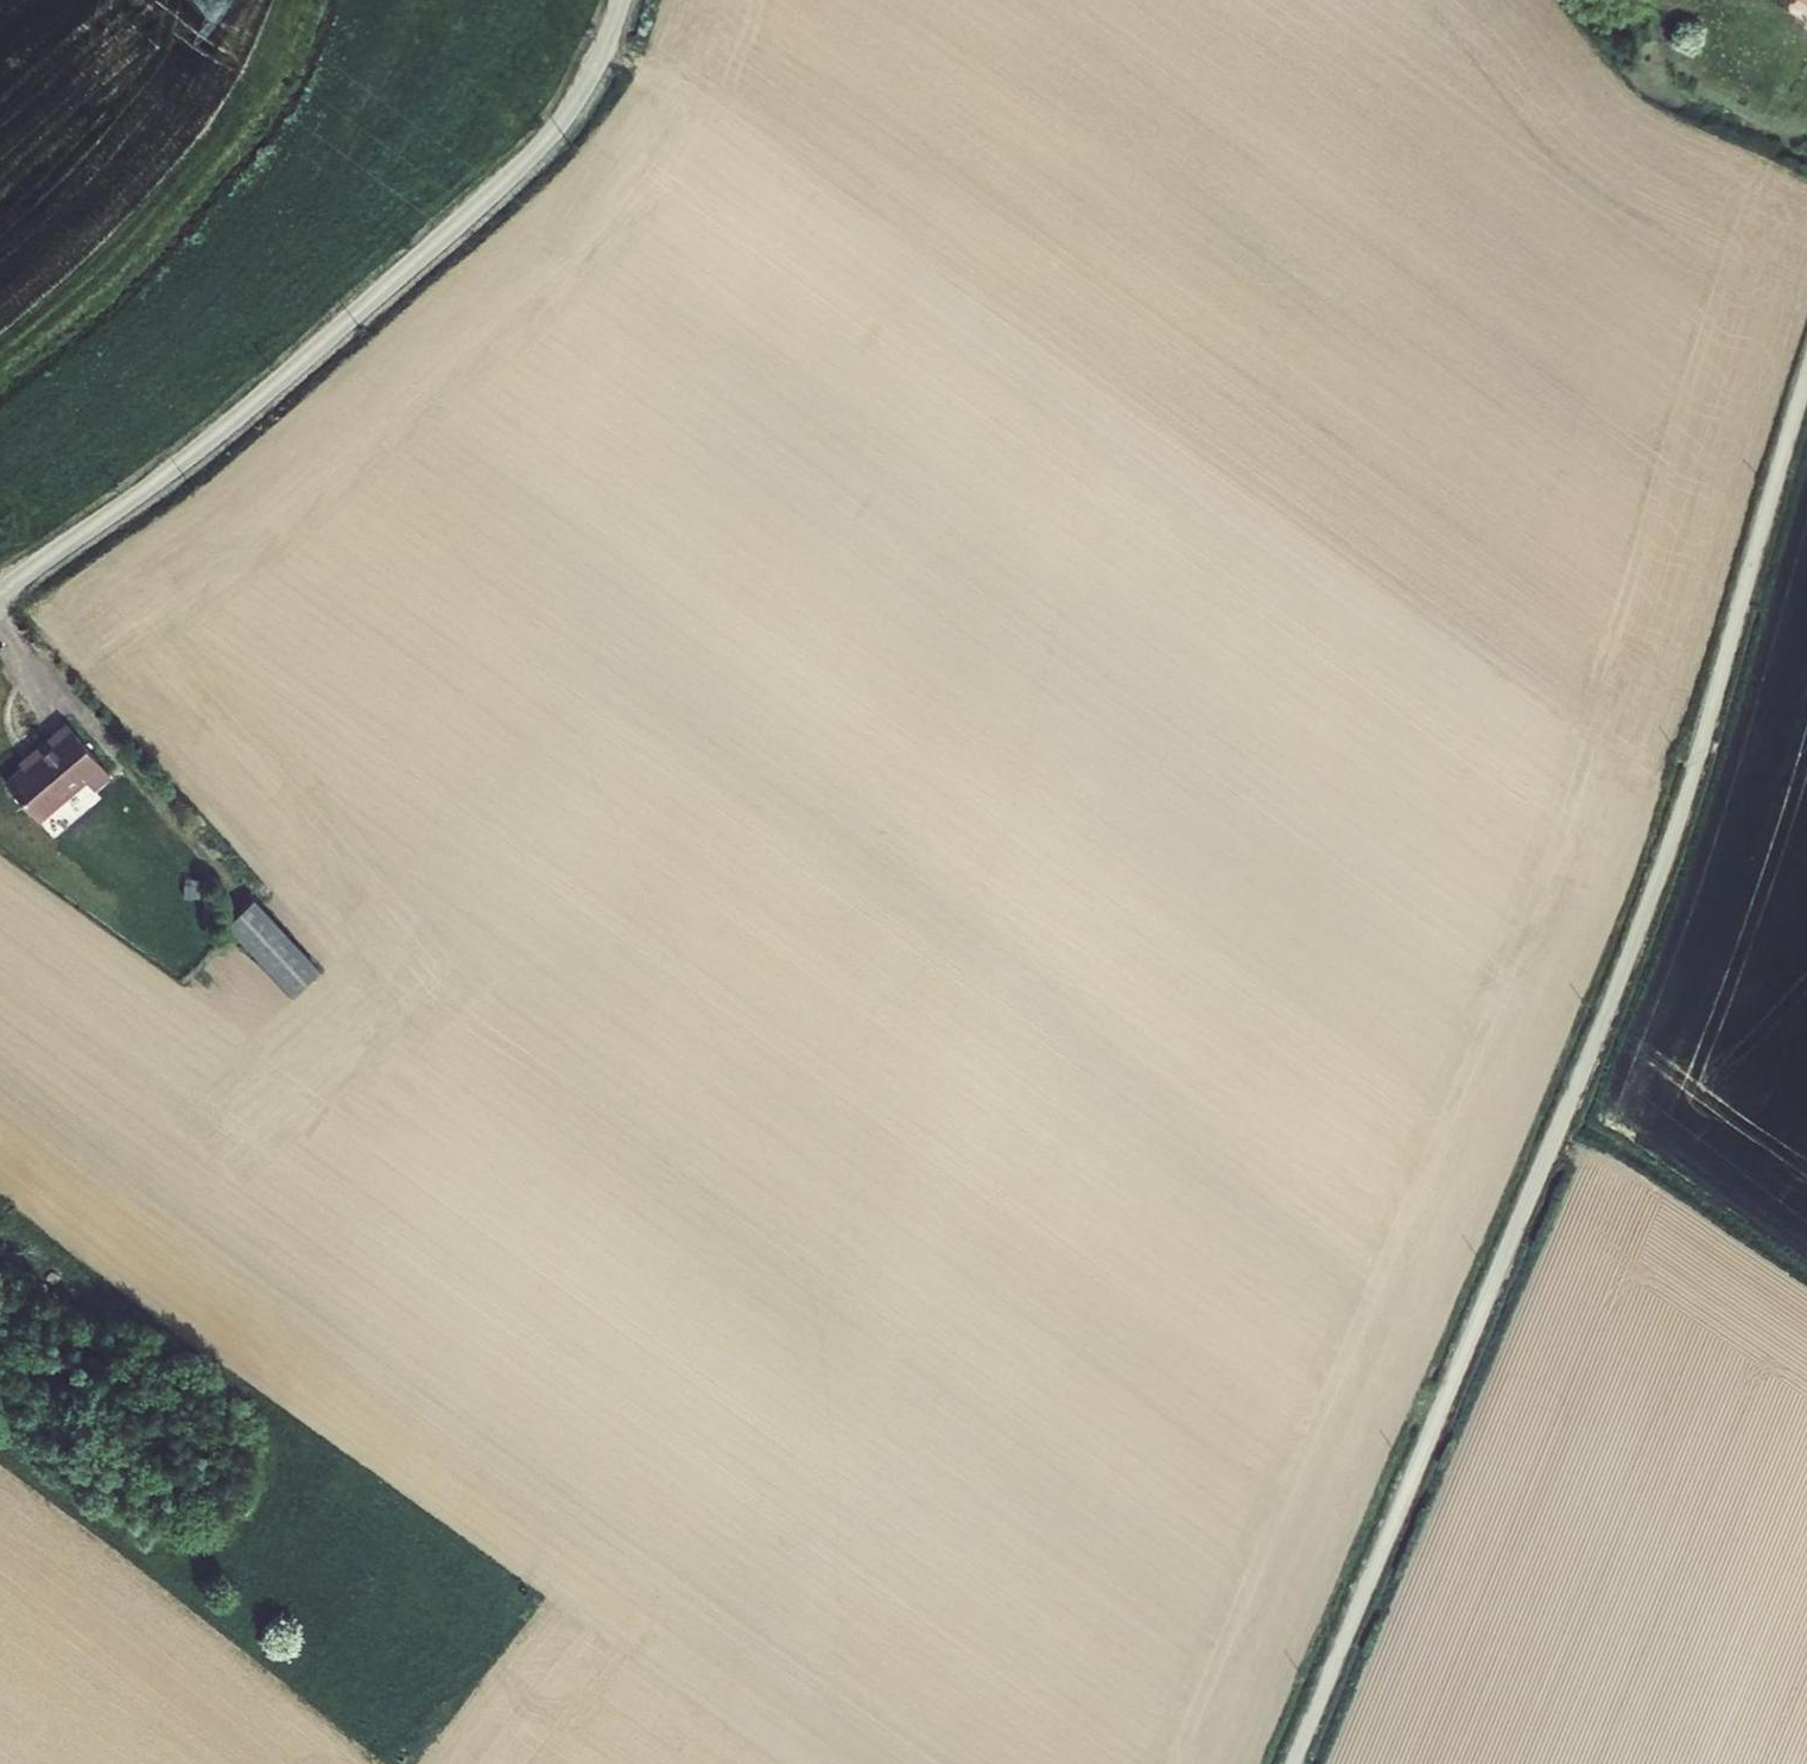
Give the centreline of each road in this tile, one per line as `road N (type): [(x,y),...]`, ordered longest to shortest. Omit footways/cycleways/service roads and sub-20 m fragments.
road 1 (unclassified): [(1293,1763),(1623,974),(1696,767),(1806,376)]
road 2 (tertiary): [(0,592),(233,421),(529,162),(584,89),(622,0)]

